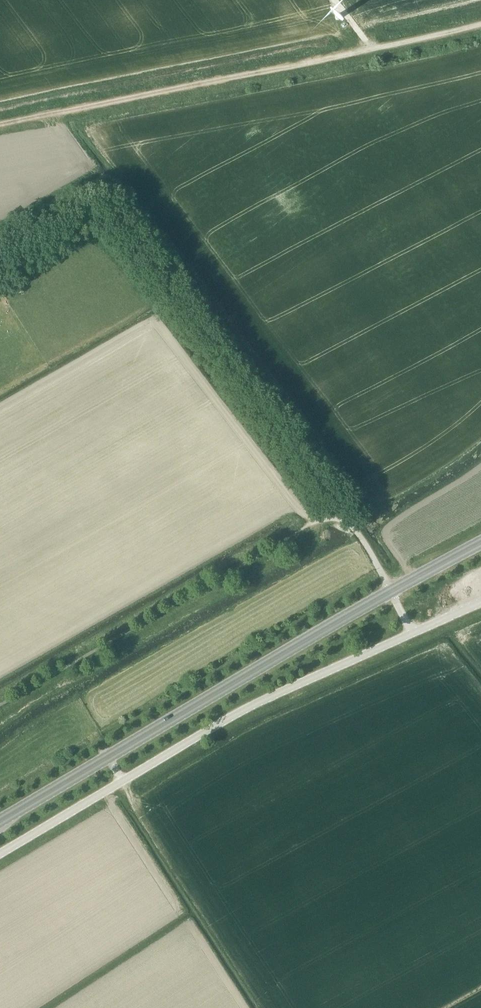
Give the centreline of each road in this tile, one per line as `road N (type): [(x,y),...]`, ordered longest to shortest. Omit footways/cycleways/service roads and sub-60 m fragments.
road 1 (track): [(480,24),(0,125)]
road 2 (unclassified): [(0,853),(241,711),(413,632)]
road 3 (primary): [(0,820),(391,592)]
road 4 (unclassified): [(391,592),(350,525),(336,518),(305,527)]

